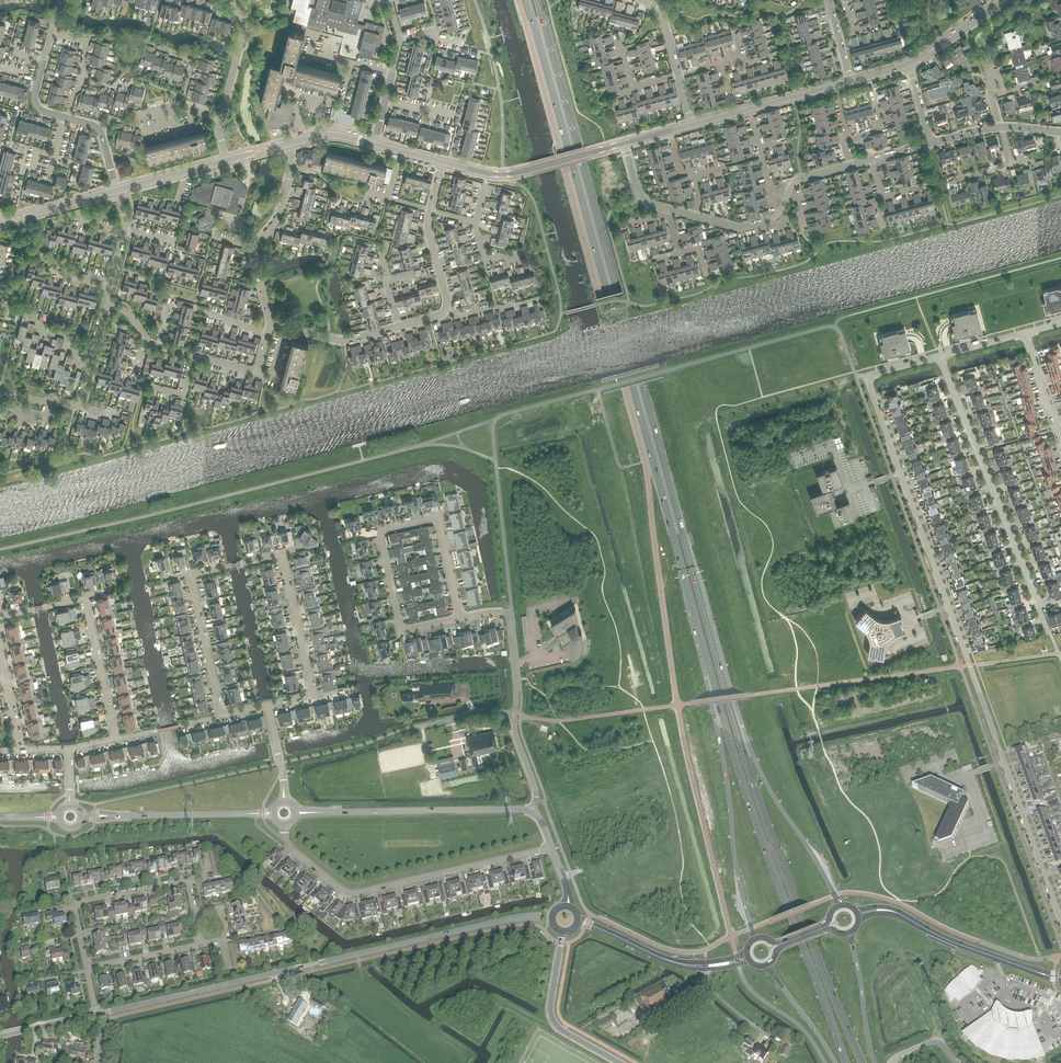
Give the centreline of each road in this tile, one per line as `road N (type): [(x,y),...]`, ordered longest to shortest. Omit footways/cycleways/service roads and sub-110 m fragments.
road 1 (primary): [(527,0),(705,654)]
road 2 (primary): [(715,650),(537,0)]
road 3 (unclassified): [(1060,921),(866,376),(939,356)]
road 4 (tertiary): [(96,1014),(502,920),(552,917)]
road 5 (primary): [(862,1062),(792,892),(715,650)]
road 6 (primary): [(705,654),(846,1062)]
road 7 (residential): [(552,847),(350,893),(290,847),(284,825)]
road 8 (primary): [(705,654),(754,939)]
road 9 (primary): [(840,905),(754,757),(715,650)]
road 10 (residential): [(939,356),(1039,605)]
road 11 (residential): [(460,619),(401,632),(380,537),(386,527),(438,516)]
road 12 (tertiary): [(1060,972),(961,943),(890,907),(856,910)]
road 13 (tertiary): [(859,918),(899,916),(1060,980)]
road 14 (tertiary): [(331,812),(533,812)]
road 15 (unclassified): [(533,812),(536,790),(515,729),(507,614)]
road 16 (residential): [(286,144),(291,167),(279,214),(253,250),(271,322)]
road 17 (tertiary): [(443,162),(507,174),(624,143)]
road 18 (residential): [(86,967),(74,905),(188,879)]
road 19 (unclassified): [(562,931),(551,1016),(620,1062)]
road 20 (tertiary): [(692,125),(851,81)]
road 21 (residential): [(116,738),(85,598)]
road 22 (residential): [(282,554),(313,694)]
road 23 (residential): [(222,714),(190,575)]
road 24 (residential): [(271,322),(340,340),(399,326)]
road 25 (primary): [(875,1062),(850,934)]
road 26 (tertiary): [(111,815),(237,814)]
road 27 (residential): [(220,119),(244,28),(231,0)]
road 28 (tertiary): [(0,218),(117,190)]

